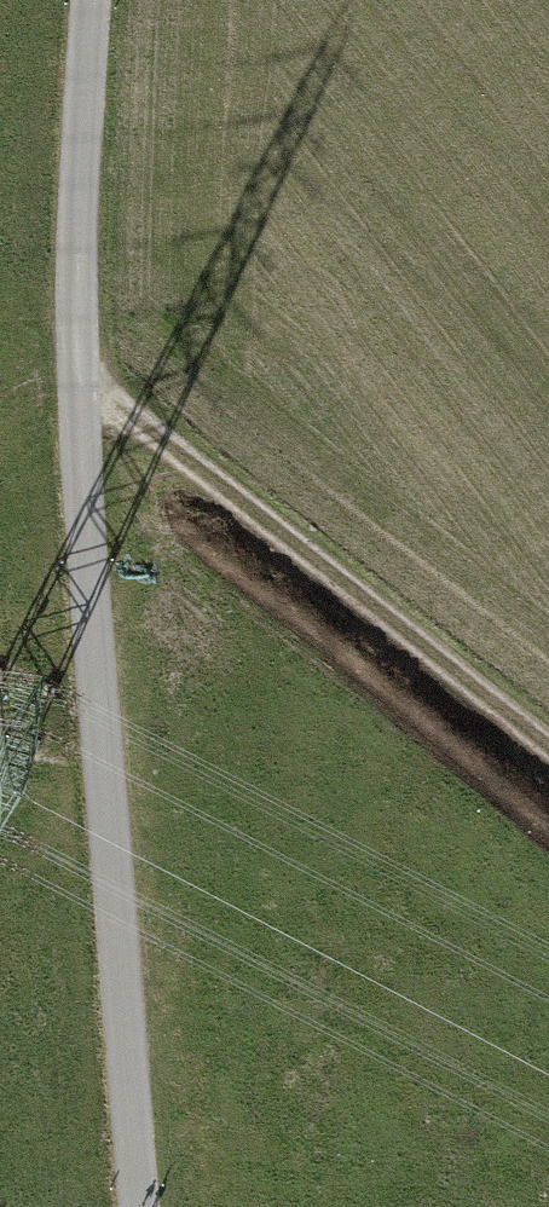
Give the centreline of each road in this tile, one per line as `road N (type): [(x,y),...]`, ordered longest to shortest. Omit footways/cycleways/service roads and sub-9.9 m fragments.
road 1 (unclassified): [(134,1206),(78,389),(76,153),(88,0)]
road 2 (track): [(78,389),(227,490),(548,750)]

